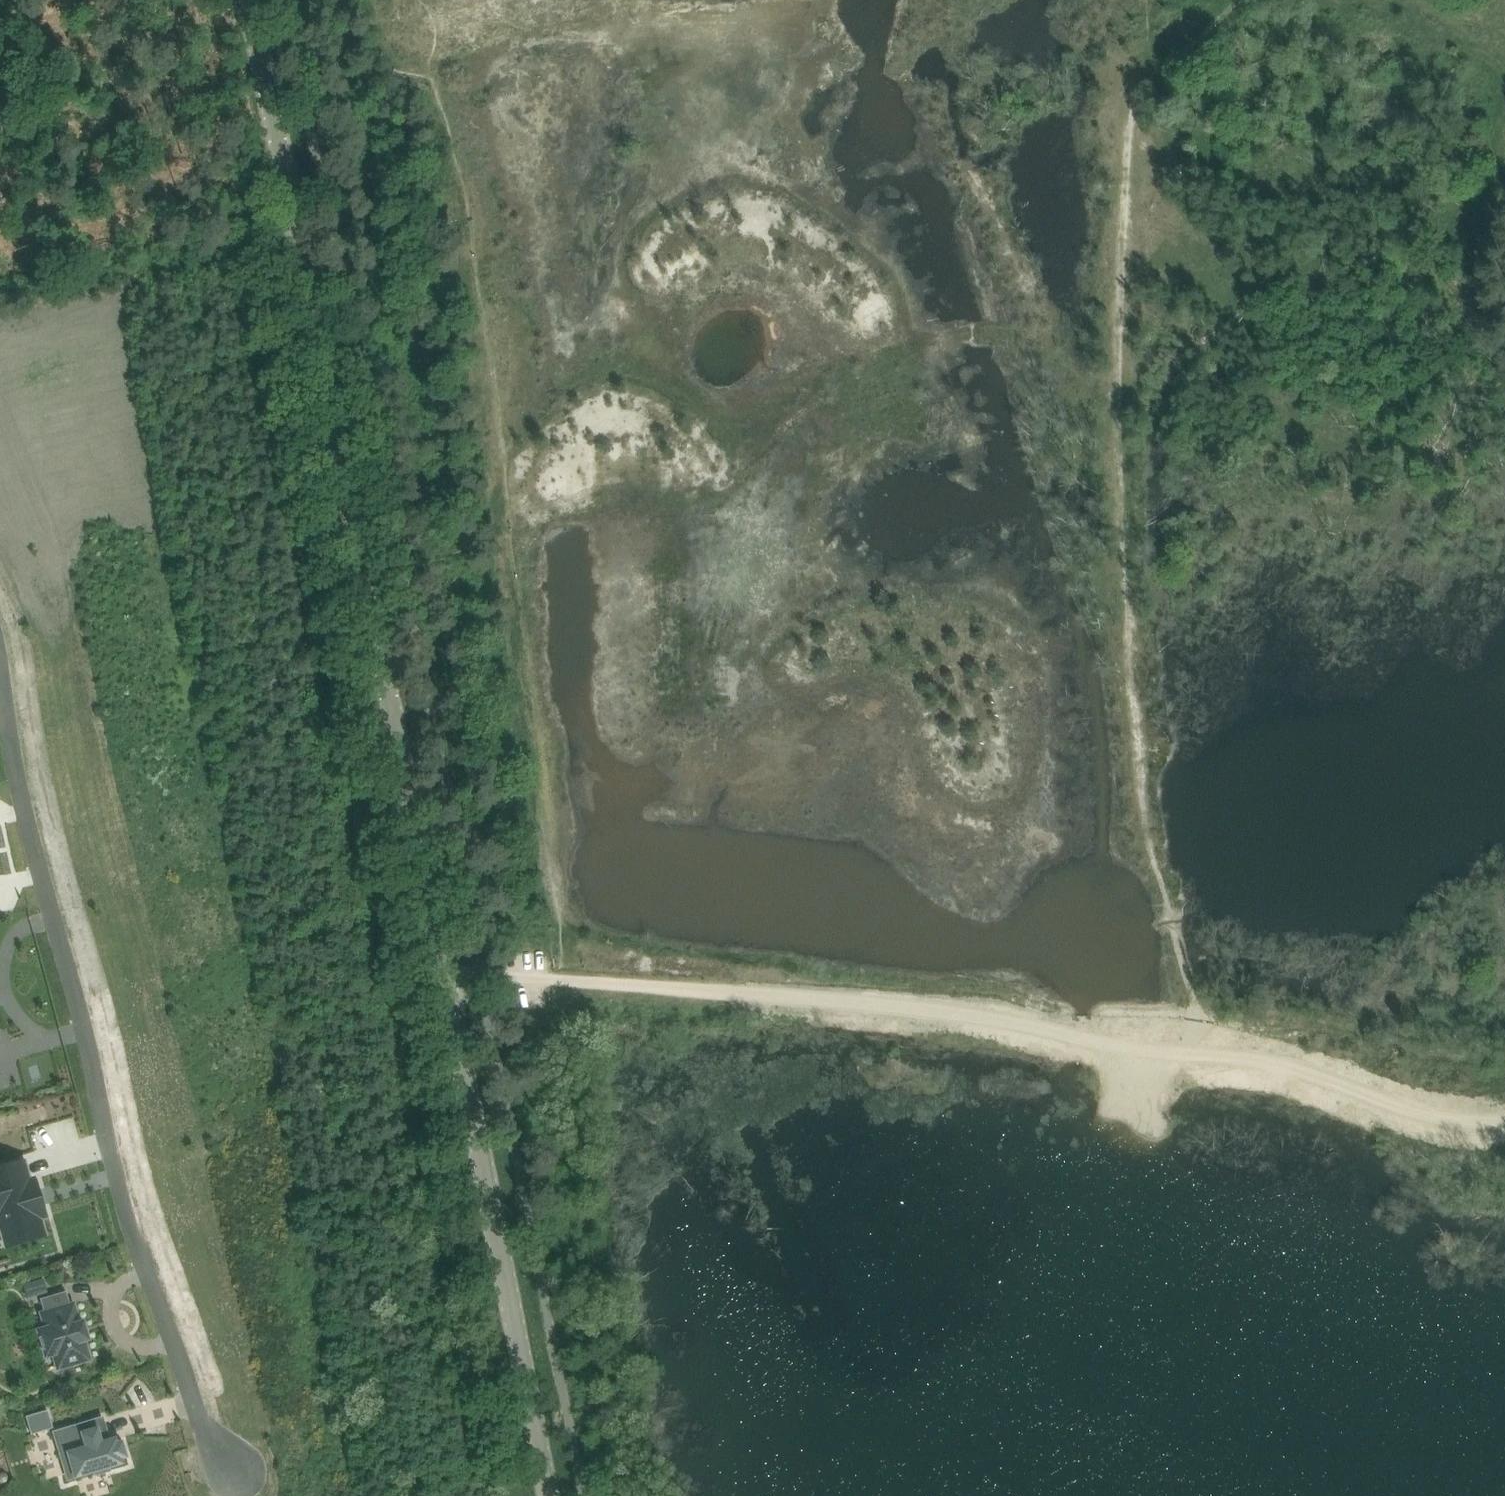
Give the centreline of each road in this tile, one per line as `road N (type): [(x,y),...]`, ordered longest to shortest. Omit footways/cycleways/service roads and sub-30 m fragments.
road 1 (tertiary): [(549,1495),(249,0)]
road 2 (track): [(1504,1126),(1436,1119),(1267,1061),(1094,1042),(986,1017),(563,980),(482,980)]

